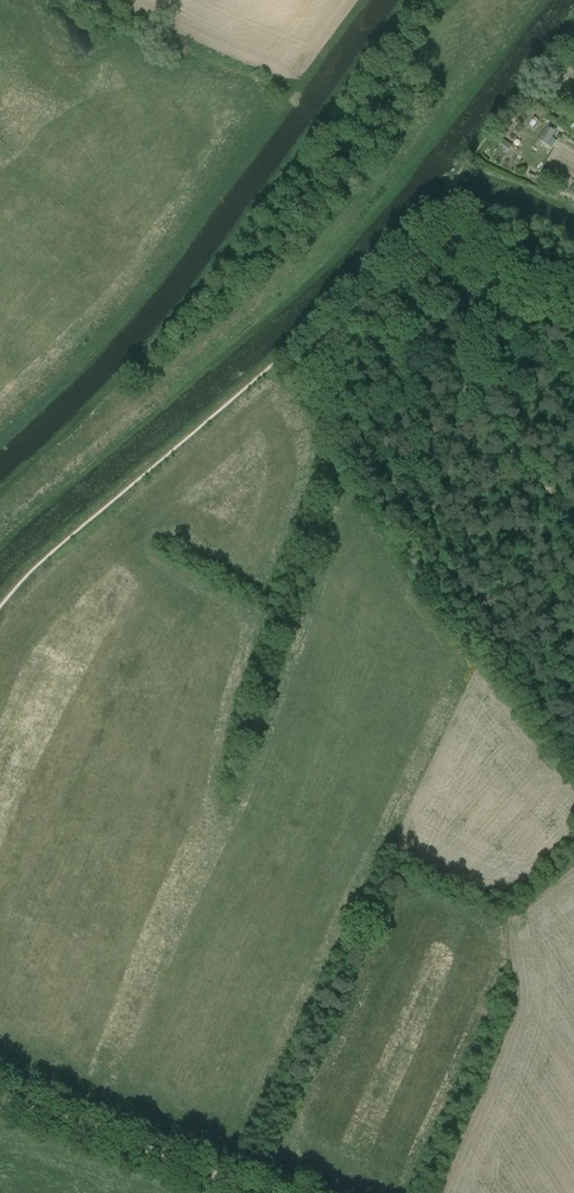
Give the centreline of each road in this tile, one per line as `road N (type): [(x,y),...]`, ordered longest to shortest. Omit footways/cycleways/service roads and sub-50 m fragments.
road 1 (track): [(267,1192),(0,1092)]
road 2 (track): [(573,19),(469,157)]

